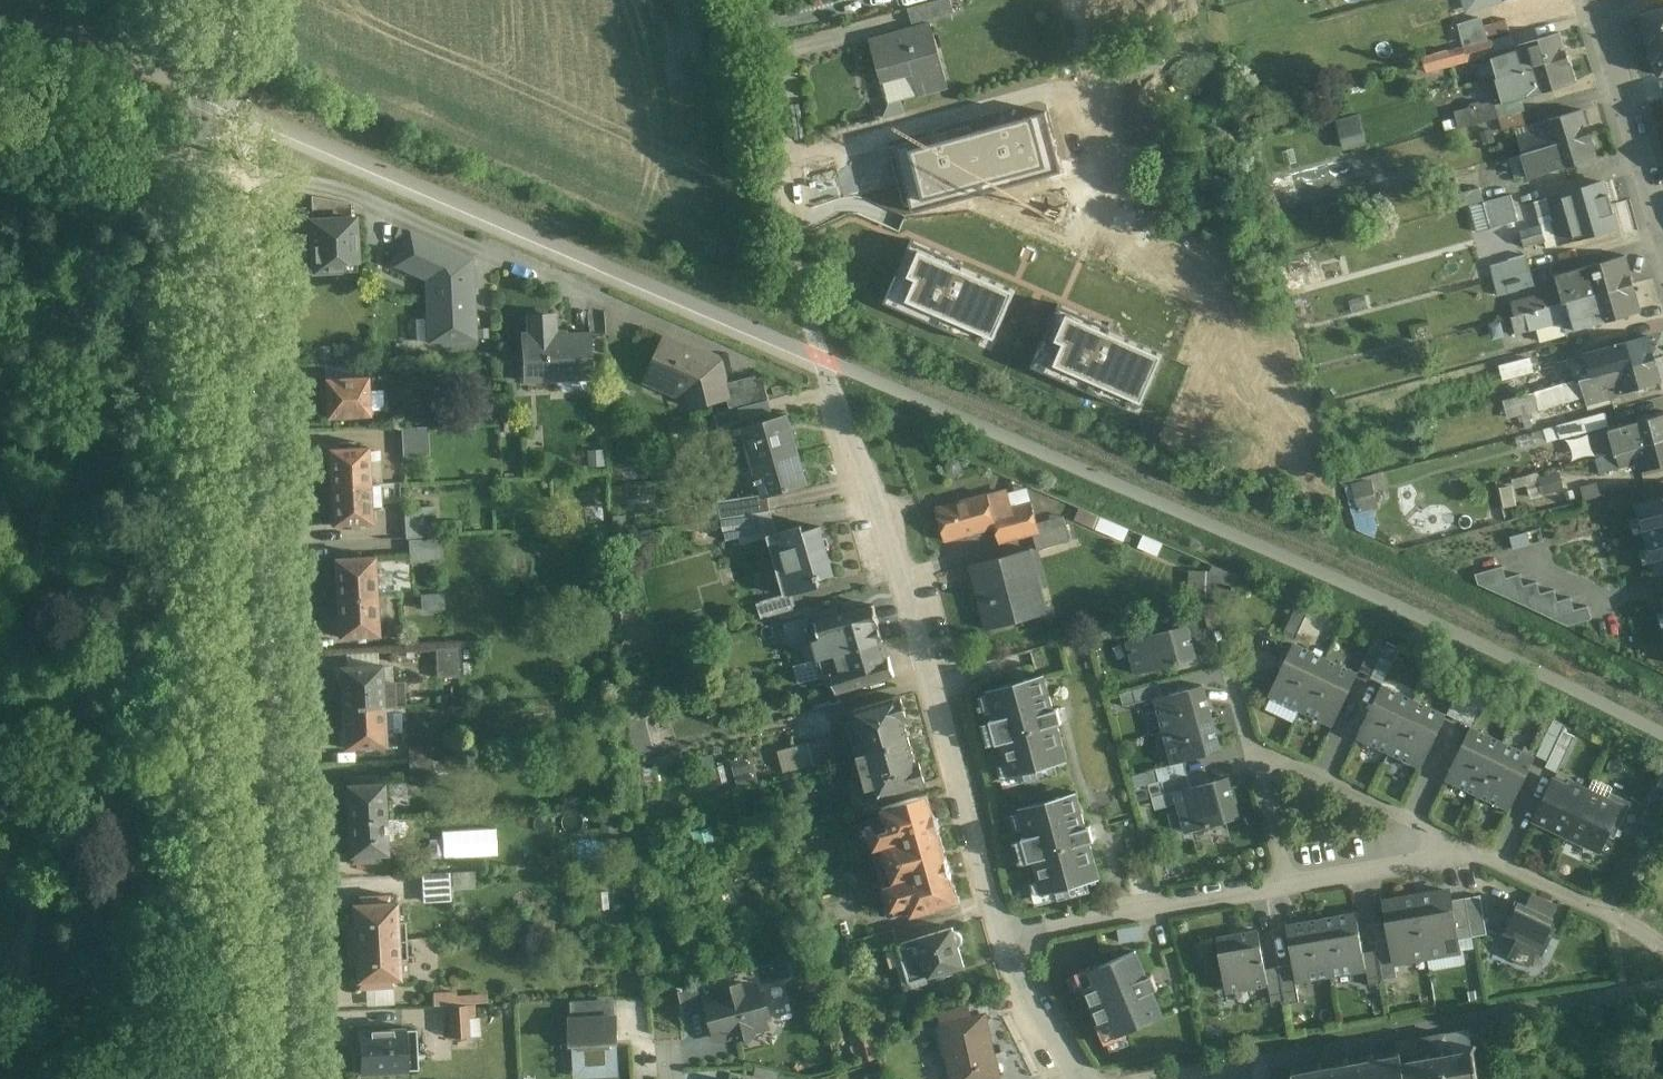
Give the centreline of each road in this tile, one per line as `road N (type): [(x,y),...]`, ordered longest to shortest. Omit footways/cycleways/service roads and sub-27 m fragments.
road 1 (unclassified): [(255,1078),(204,0)]
road 2 (residential): [(999,921),(873,484),(798,267),(794,131),(773,0)]
road 3 (residential): [(999,921),(1294,876)]
road 4 (residential): [(1248,726),(1471,848)]
road 5 (residential): [(1603,0),(1662,230)]
road 6 (residential): [(1471,848),(1662,944)]
road 7 (residential): [(1294,876),(1471,848)]
road 8 (residential): [(1078,1078),(1036,1022),(999,921)]
road 9 (residential): [(1294,876),(1248,726)]

